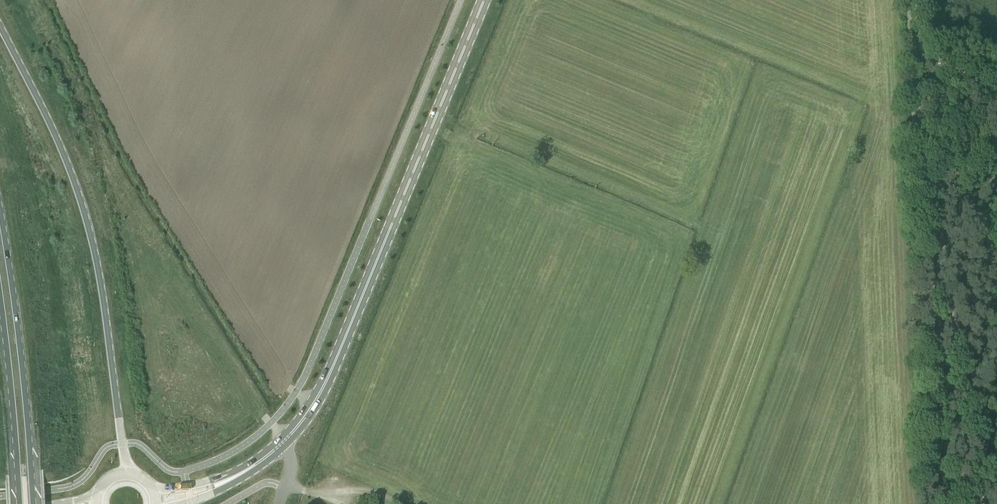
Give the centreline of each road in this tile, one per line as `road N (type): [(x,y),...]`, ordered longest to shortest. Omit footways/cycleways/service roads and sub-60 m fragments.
road 1 (primary): [(282,445),(328,379),(483,0)]
road 2 (primary): [(129,476),(80,198),(0,28)]
road 3 (track): [(982,503),(985,426),(942,279),(922,55)]
road 4 (primary): [(32,503),(0,210)]
road 5 (primary): [(0,306),(20,503)]

